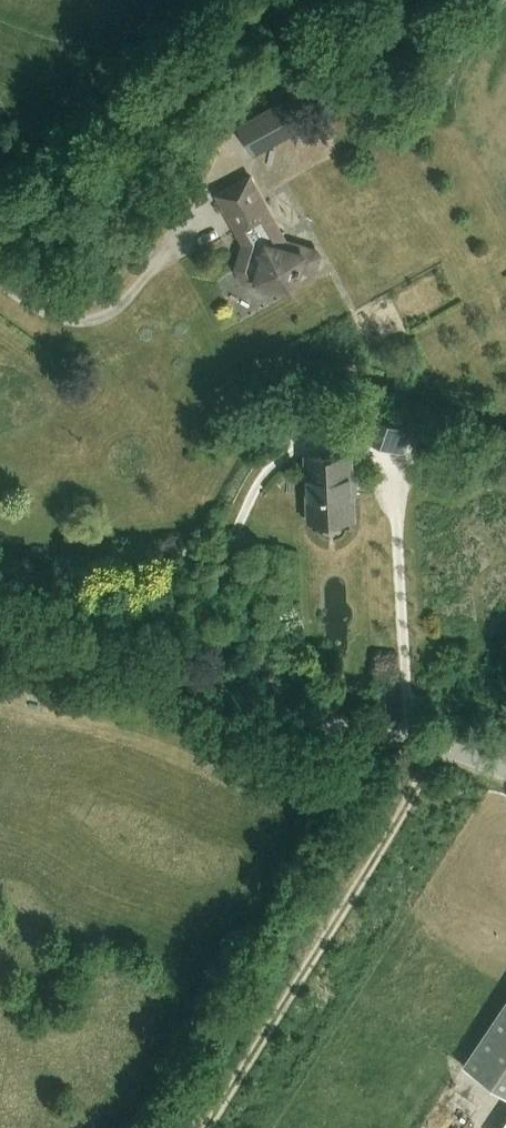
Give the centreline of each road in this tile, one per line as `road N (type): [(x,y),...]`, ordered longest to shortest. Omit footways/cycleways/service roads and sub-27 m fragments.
road 1 (unclassified): [(505,775),(449,752),(294,716),(0,612)]
road 2 (track): [(429,748),(373,867),(211,1127)]

